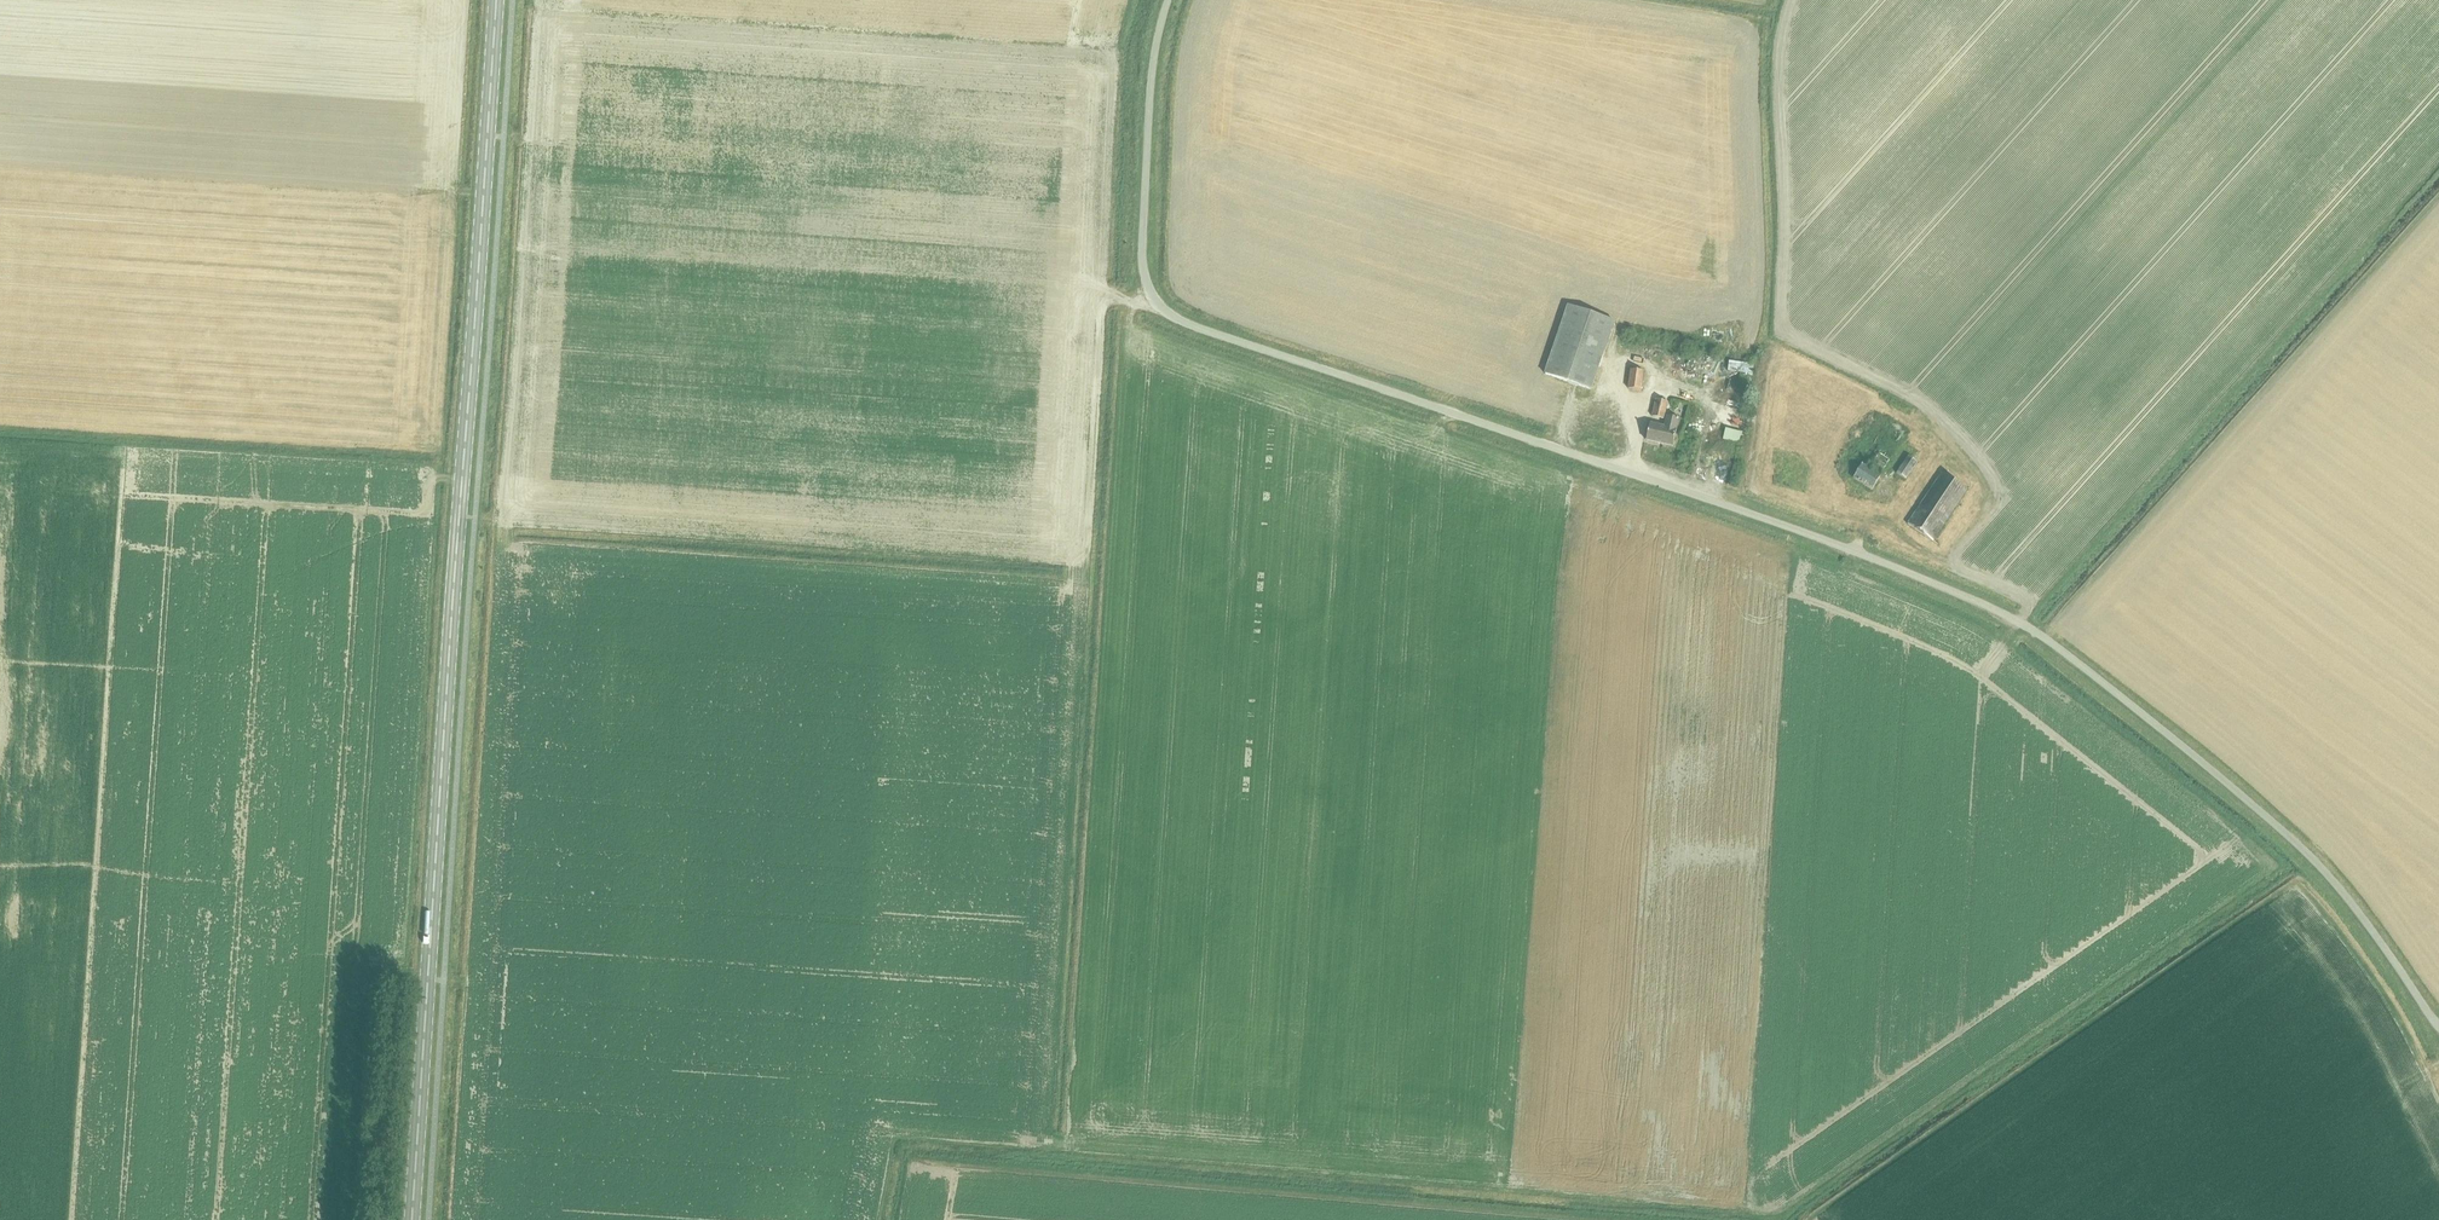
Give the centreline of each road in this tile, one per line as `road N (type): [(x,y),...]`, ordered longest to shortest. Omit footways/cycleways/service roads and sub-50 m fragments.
road 1 (unclassified): [(2438,1026),(2339,889),(2287,836),(2042,635),(1817,537),(1166,311),(1143,269),(1153,75),(1169,0)]
road 2 (secondary): [(412,1219),(497,0)]

